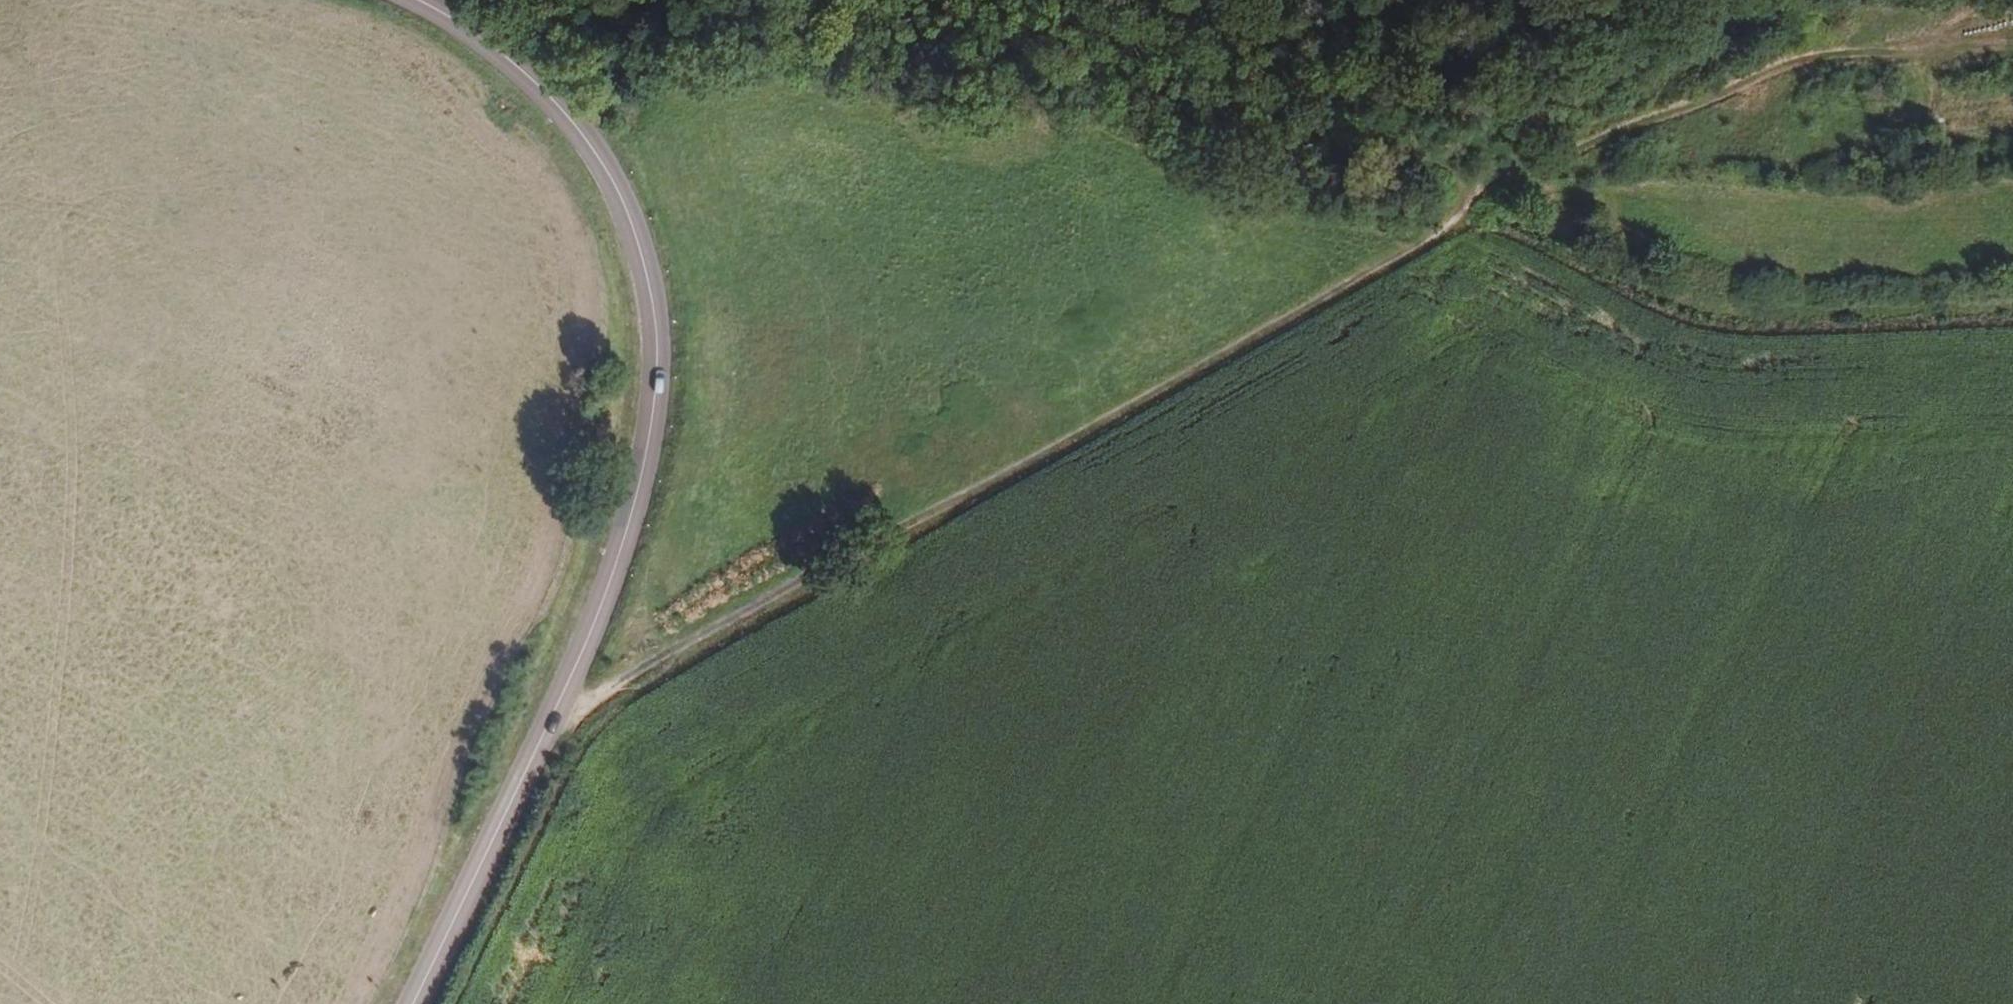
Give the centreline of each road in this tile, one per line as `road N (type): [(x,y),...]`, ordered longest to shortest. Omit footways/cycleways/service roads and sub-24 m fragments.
road 1 (track): [(555,711),(571,716),(1242,336),(1536,145),(1759,32),(1878,0)]
road 2 (secondary): [(418,0),(538,85),(599,160),(640,249),(657,336),(649,440),(607,592),(414,1003)]
road 3 (track): [(1355,0),(1385,37),(1433,213)]

